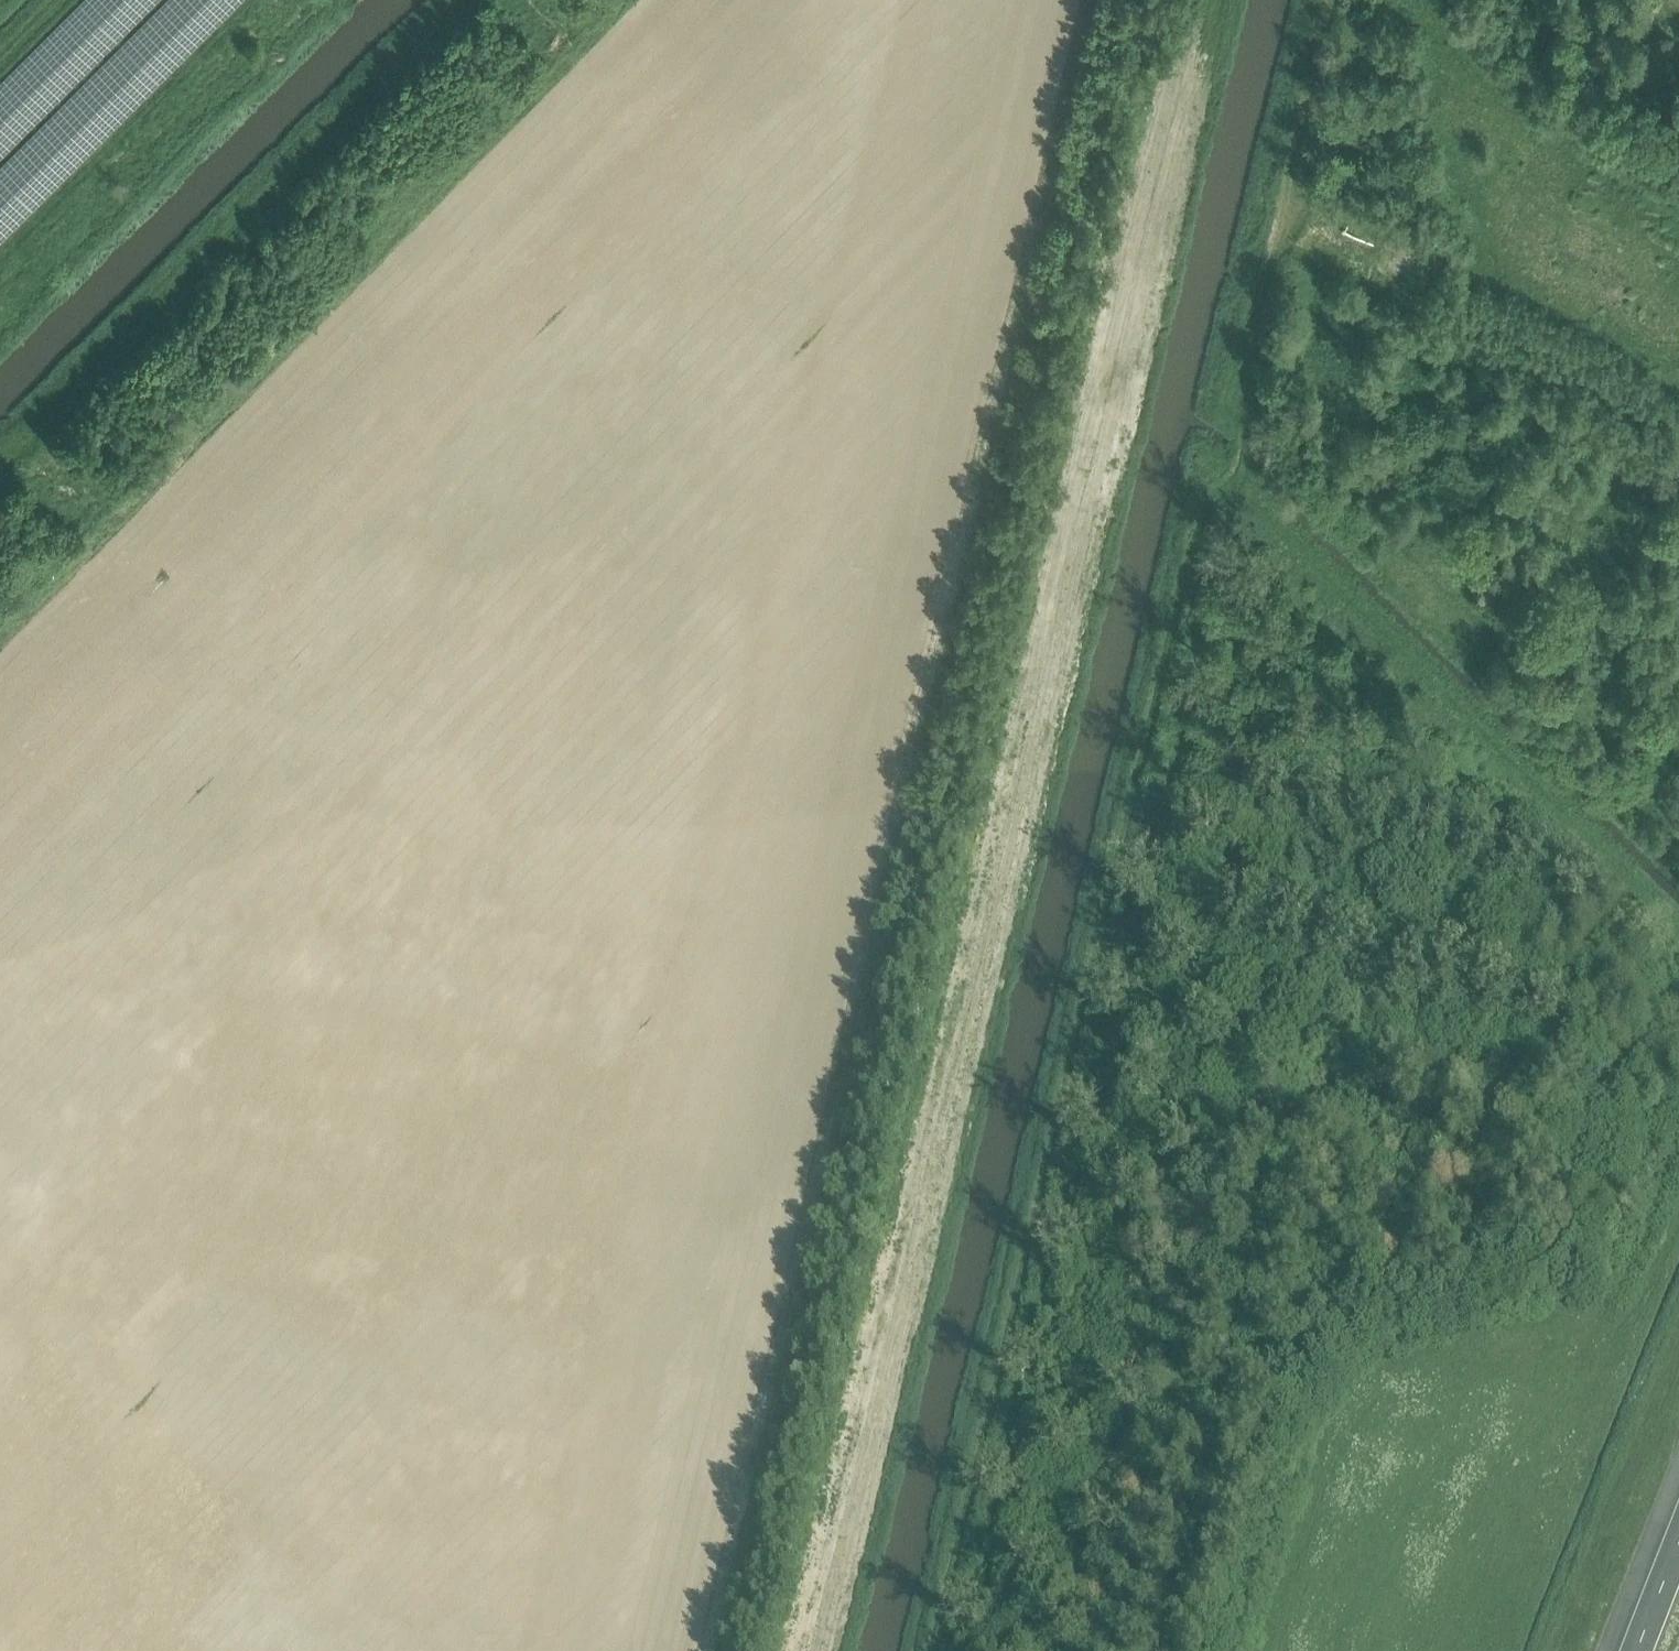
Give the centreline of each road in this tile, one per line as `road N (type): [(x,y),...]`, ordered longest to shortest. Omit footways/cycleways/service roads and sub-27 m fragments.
road 1 (track): [(1326,0),(1266,255)]
road 2 (motorway): [(1678,1519),(1629,1650)]

